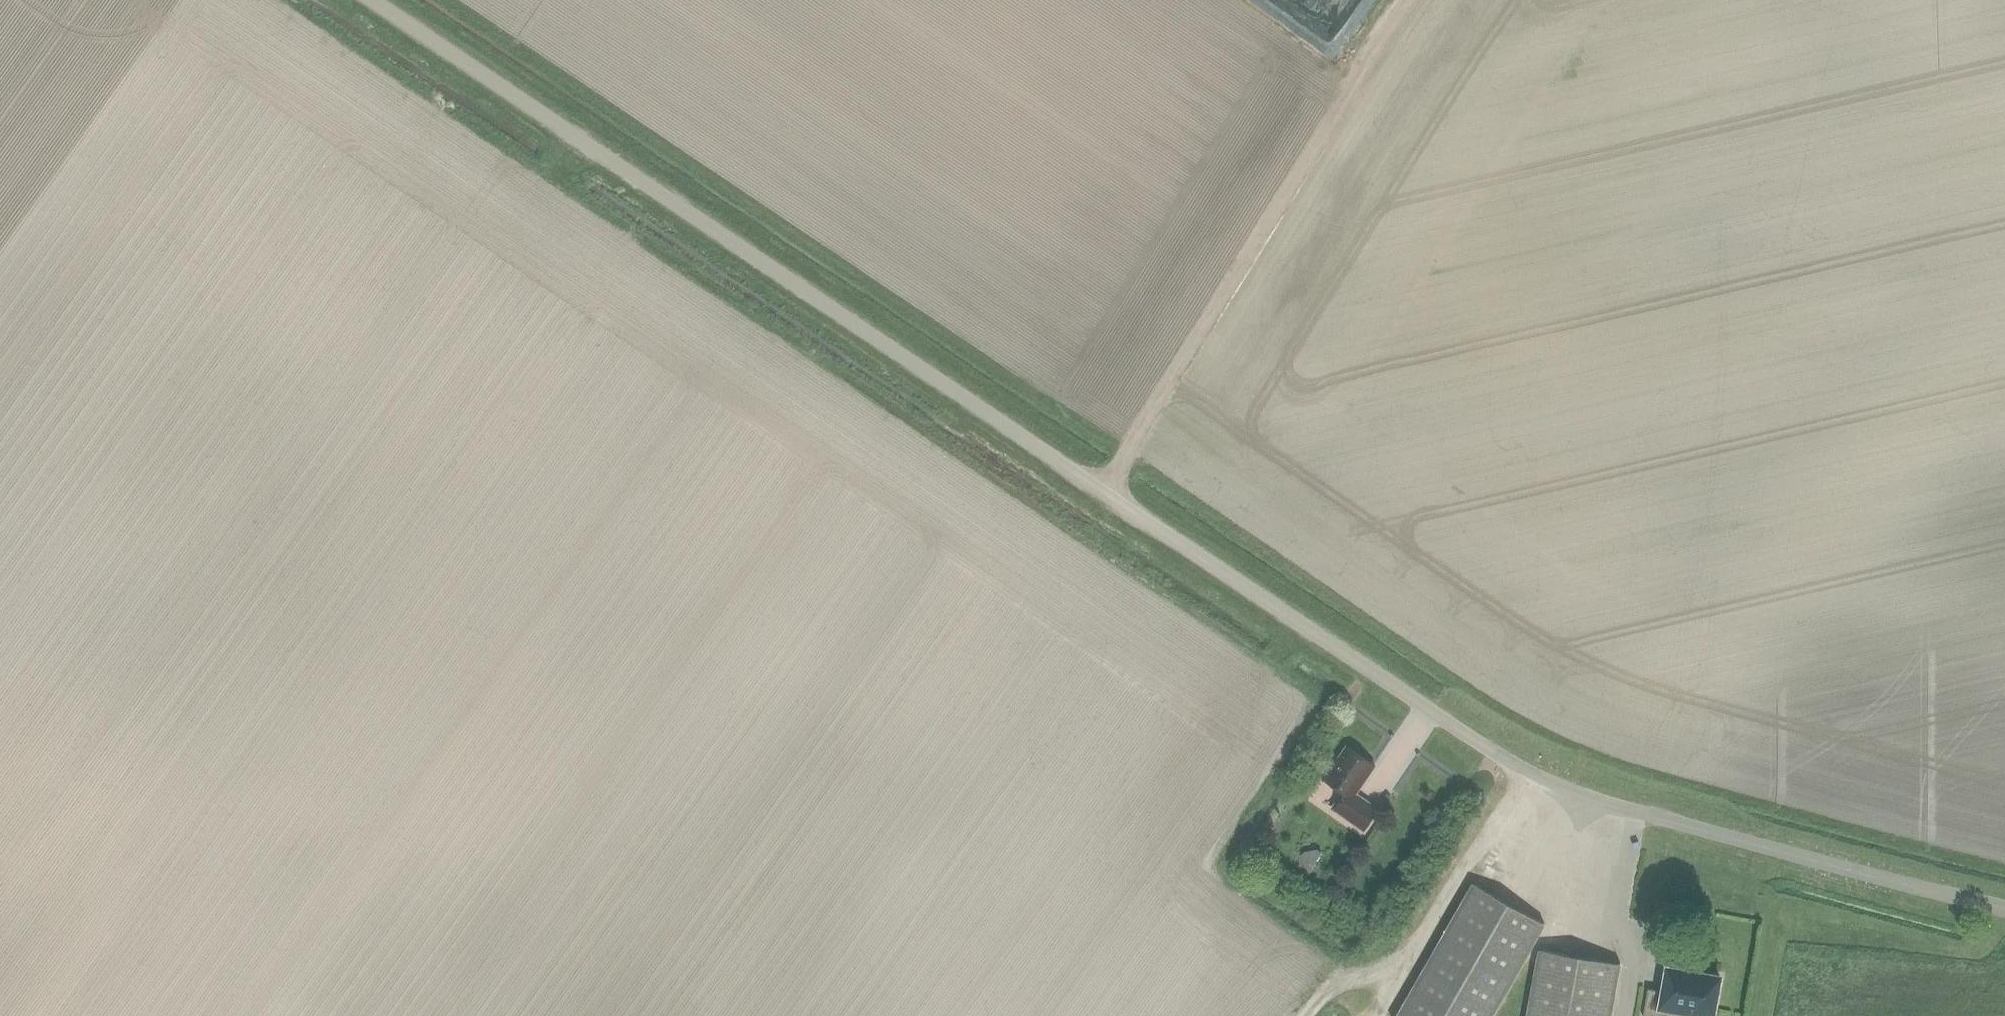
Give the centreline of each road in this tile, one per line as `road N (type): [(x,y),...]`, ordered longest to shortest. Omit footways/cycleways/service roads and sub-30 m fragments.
road 1 (unclassified): [(2004,914),(1912,895),(1581,790),(1449,726),(375,0)]

